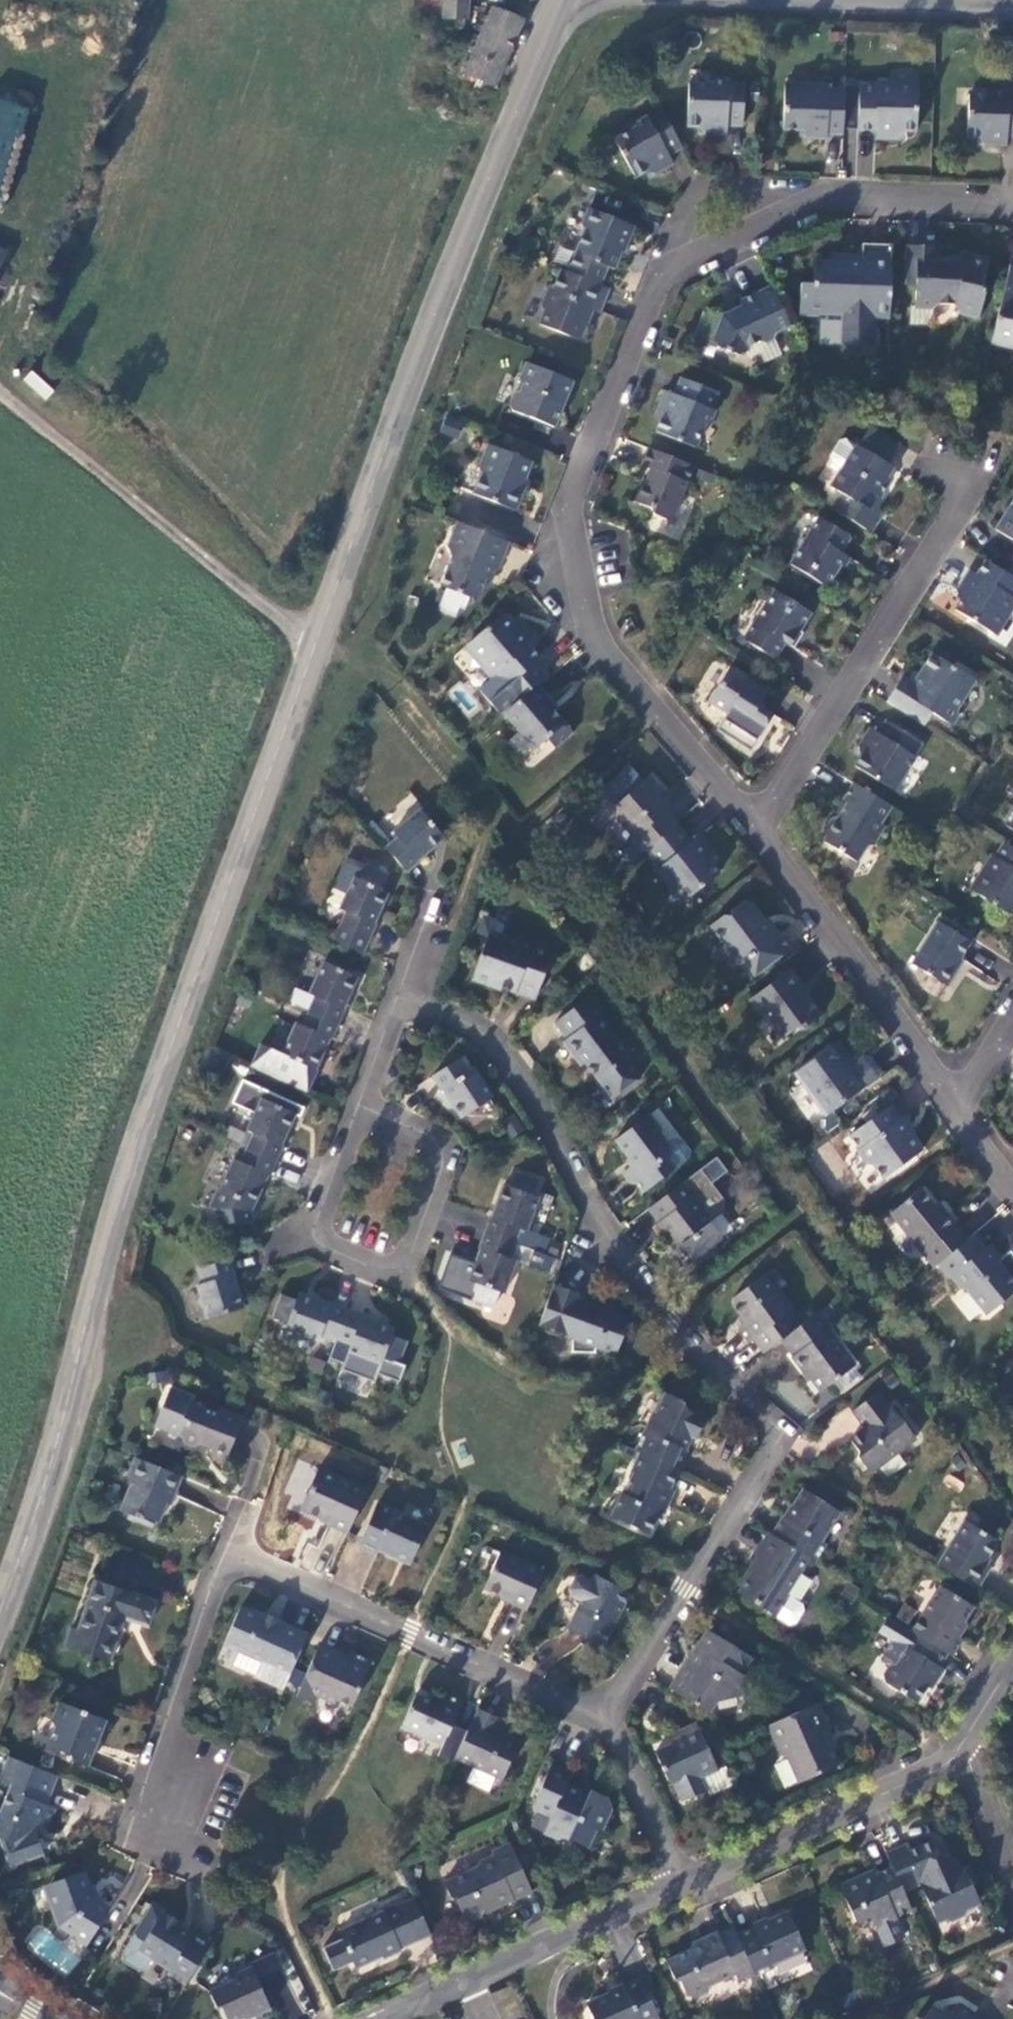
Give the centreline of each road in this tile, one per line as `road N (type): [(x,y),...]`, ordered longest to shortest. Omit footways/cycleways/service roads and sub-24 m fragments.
road 1 (secondary): [(561,0),(203,955),(128,1172),(47,1464),(0,1596)]
road 2 (residential): [(750,833),(588,633),(570,502),(672,259),(778,210),(837,197),(1012,208)]
road 3 (residential): [(601,1715),(783,1433),(663,1338),(592,1232),(522,1100),(460,1032),(394,1008)]
road 4 (residential): [(601,1715),(254,1562),(221,1575),(168,1743),(171,1837)]
road 5 (residential): [(750,833),(967,500),(939,474)]
road 6 (residential): [(371,2018),(685,1887)]
road 7 (residential): [(955,1097),(750,833)]
road 8 (residential): [(299,1245),(389,1287),(431,1172),(406,1138),(352,1116)]
road 9 (residential): [(685,1887),(906,1788),(959,1747)]
road 10 (residential): [(685,1887),(601,1715)]
road 11 (residential): [(352,1116),(299,1245)]
road 12 (residential): [(1012,1868),(959,1747)]

